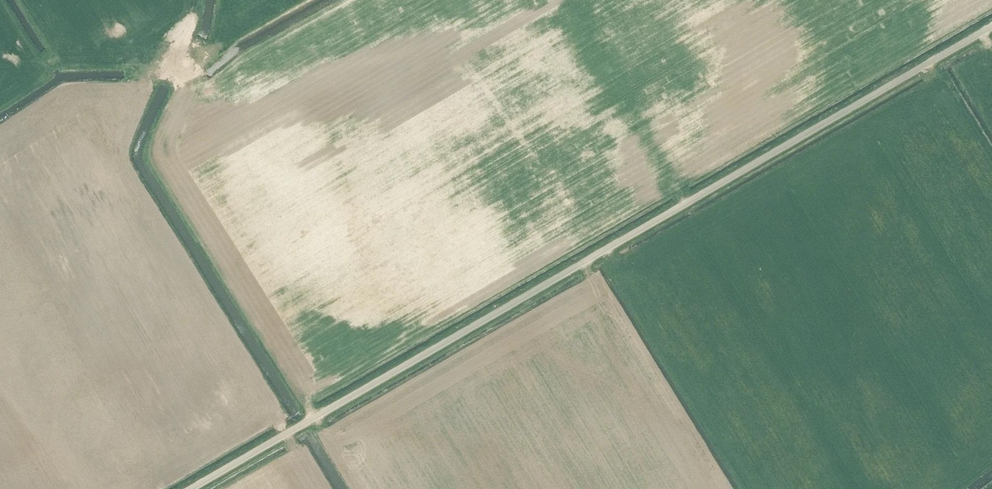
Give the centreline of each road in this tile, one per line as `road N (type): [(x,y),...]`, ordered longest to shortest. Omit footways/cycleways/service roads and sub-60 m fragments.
road 1 (unclassified): [(194,488),(991,27)]

